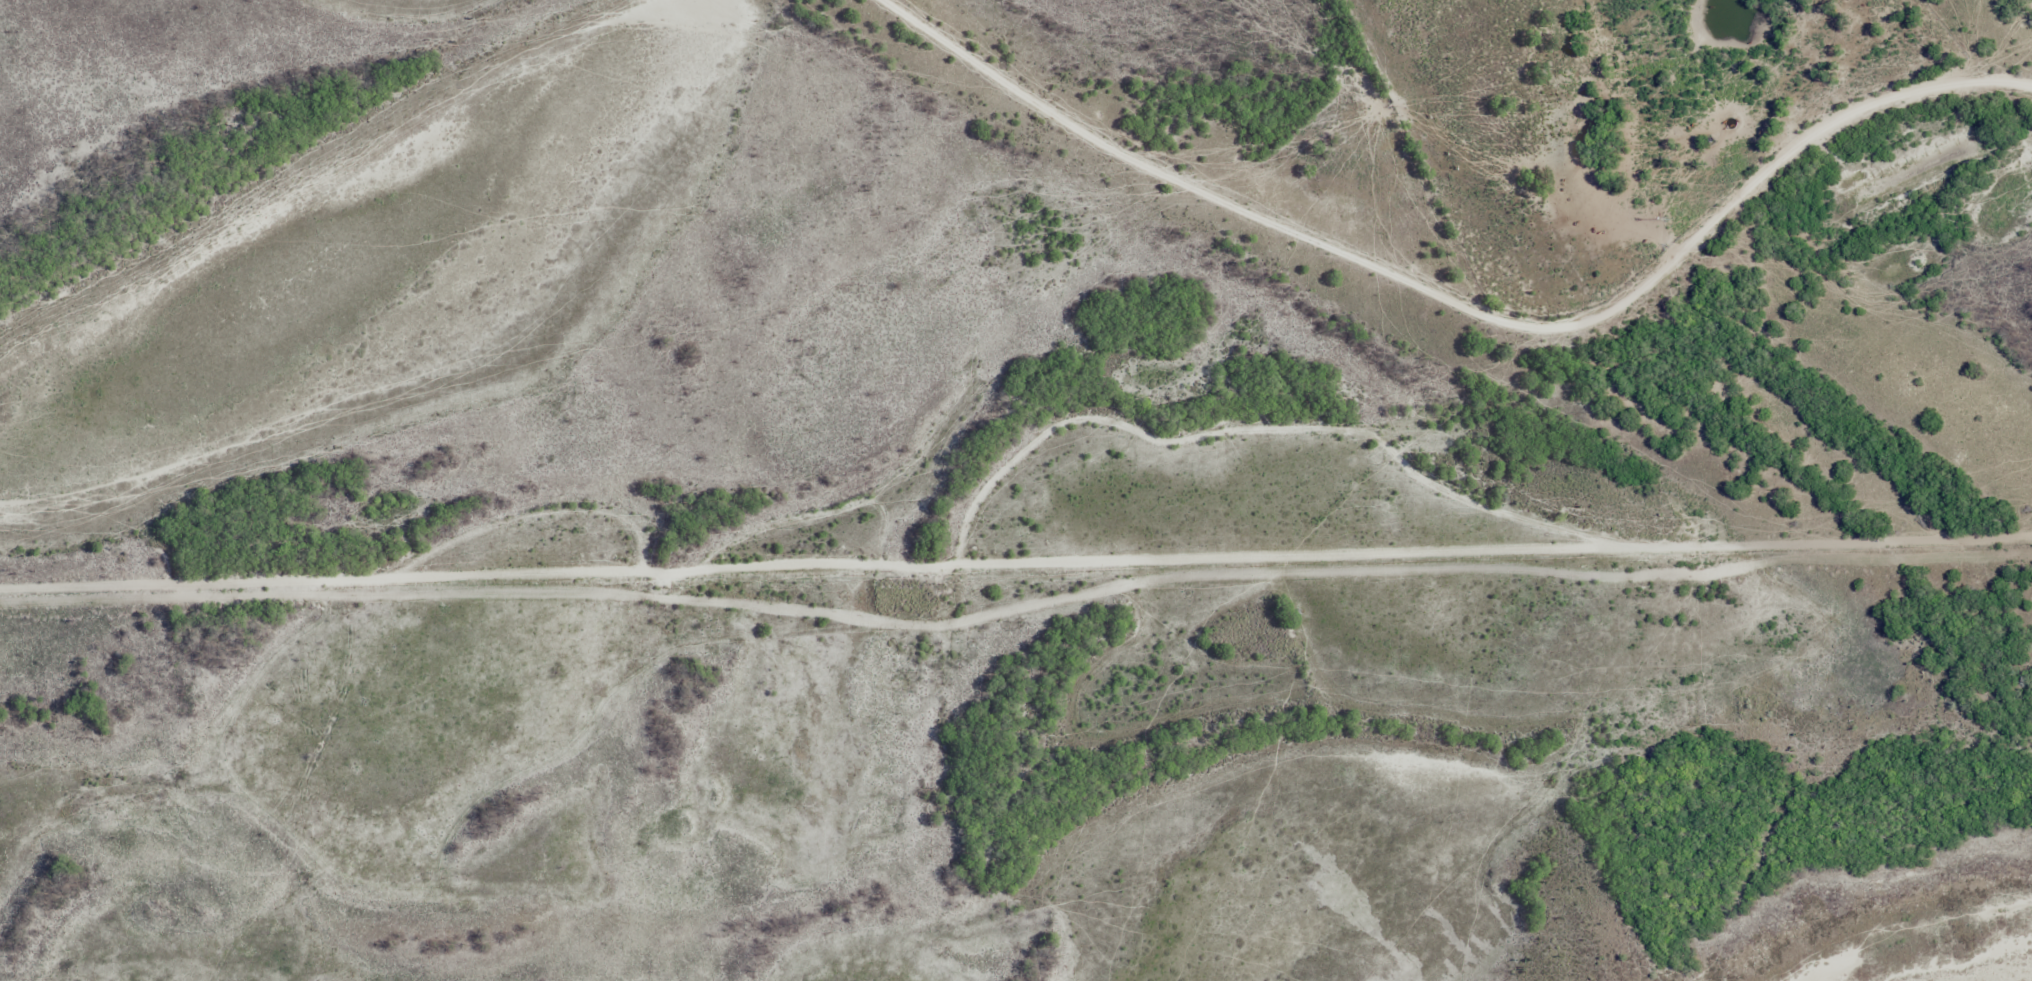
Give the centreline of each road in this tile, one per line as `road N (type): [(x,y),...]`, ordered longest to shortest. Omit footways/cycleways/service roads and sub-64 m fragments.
road 1 (residential): [(927,0),(1025,86),(1579,345),(1660,326),(1808,196),(1913,139),(2031,110)]

